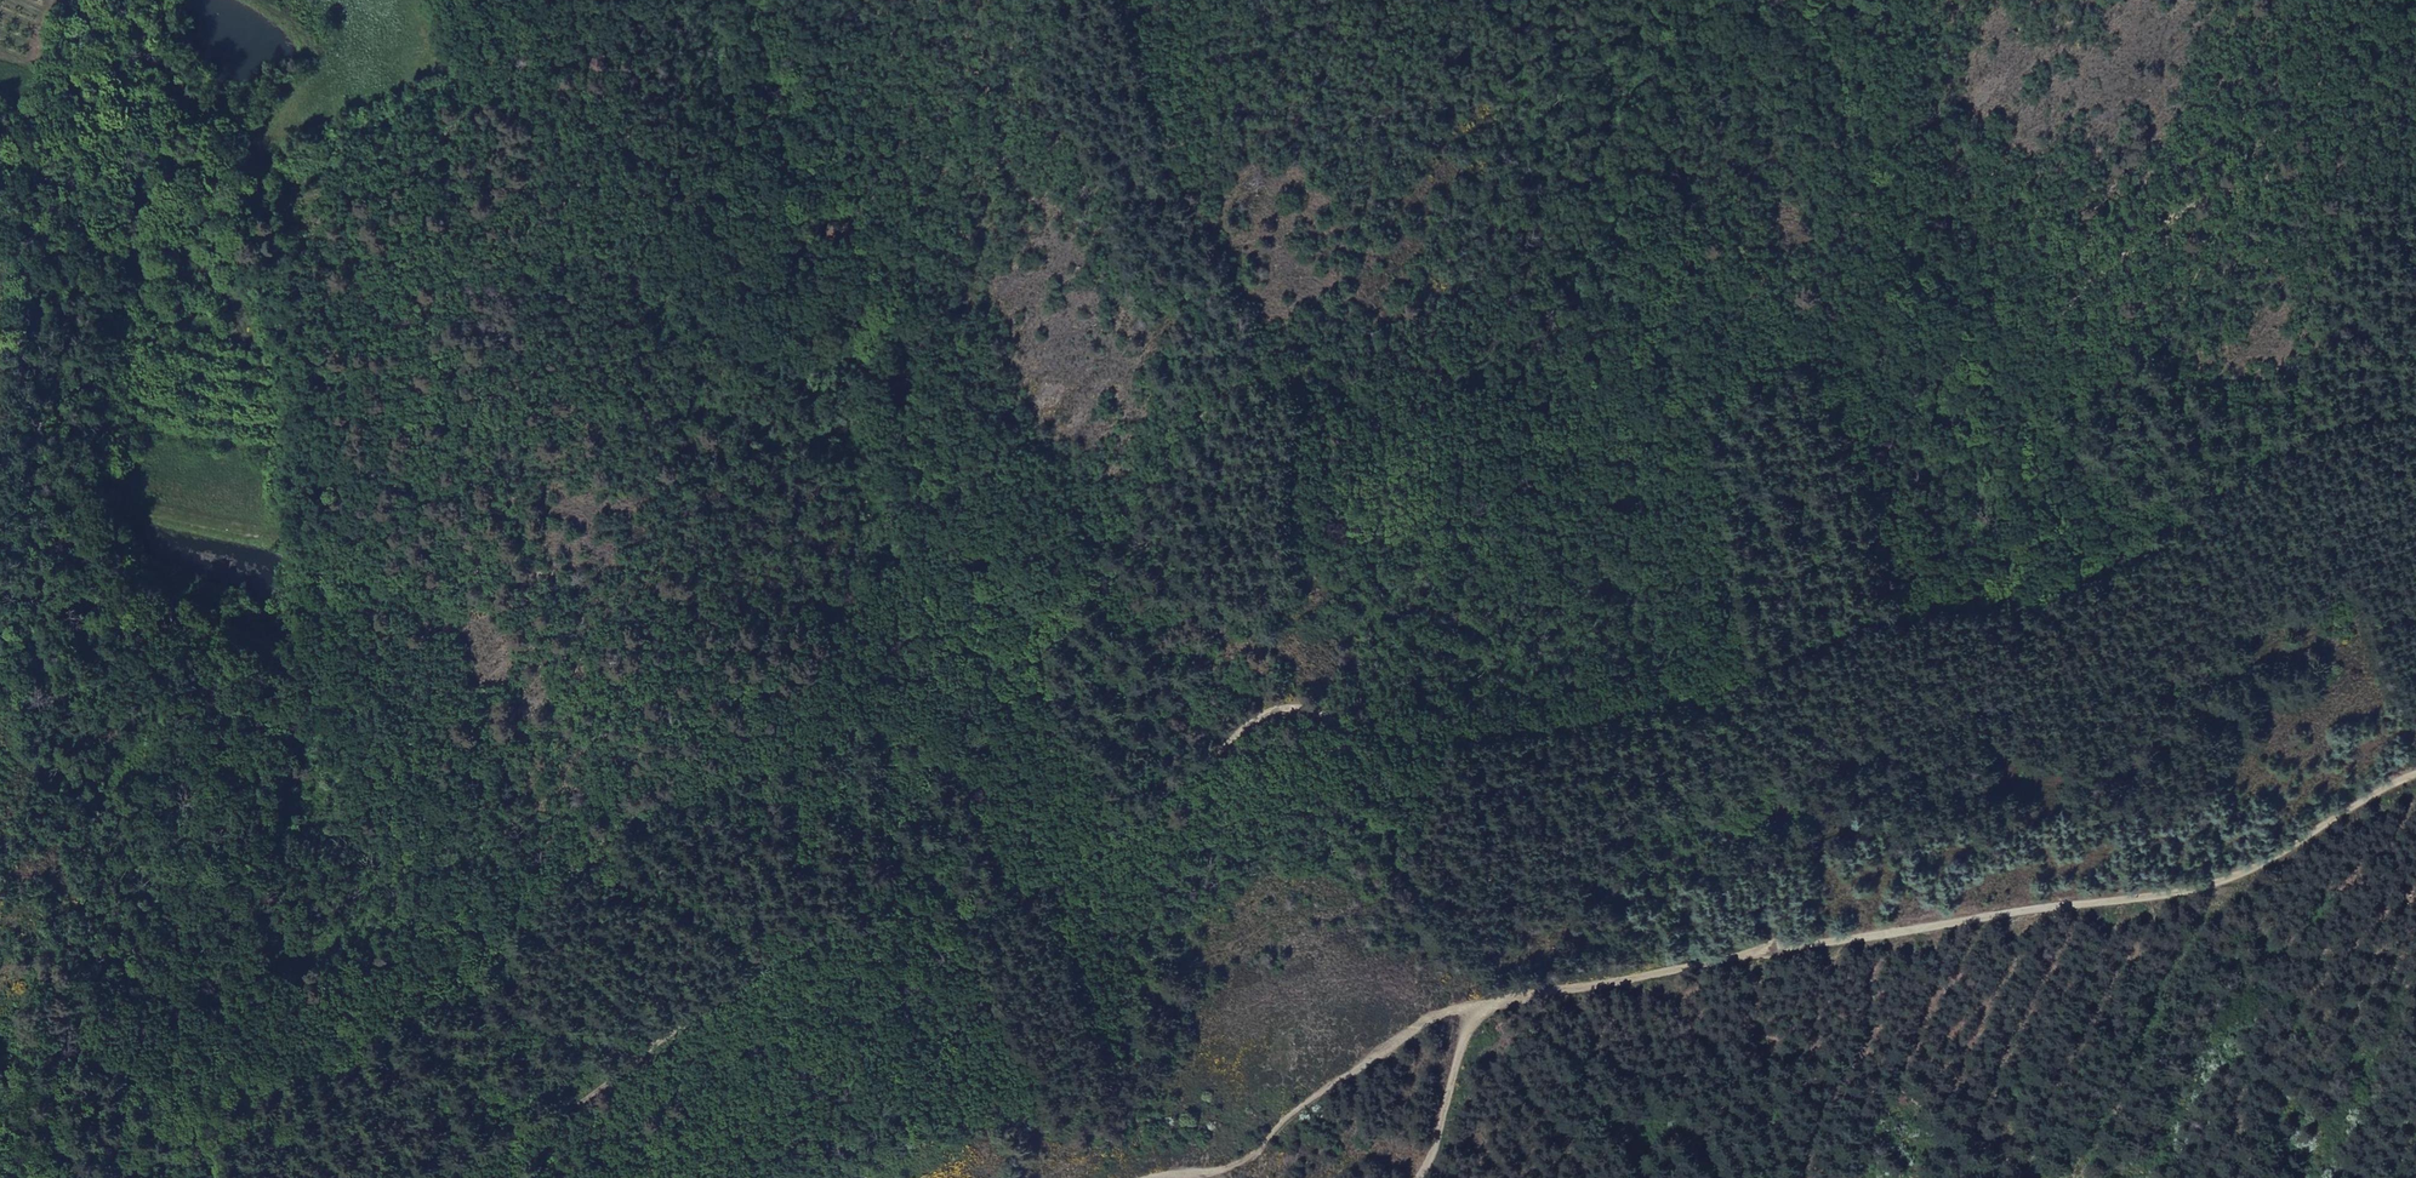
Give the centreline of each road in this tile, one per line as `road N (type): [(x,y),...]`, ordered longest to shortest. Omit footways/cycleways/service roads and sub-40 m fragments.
road 1 (track): [(409,1177),(574,1103),(783,957),(1037,887),(1293,710),(1428,738),(1584,717),(1721,681),(1946,597),(2046,585),(2178,526),(2259,467),(2359,419),(2415,412)]
road 2 (track): [(1080,0),(955,251),(874,341)]

